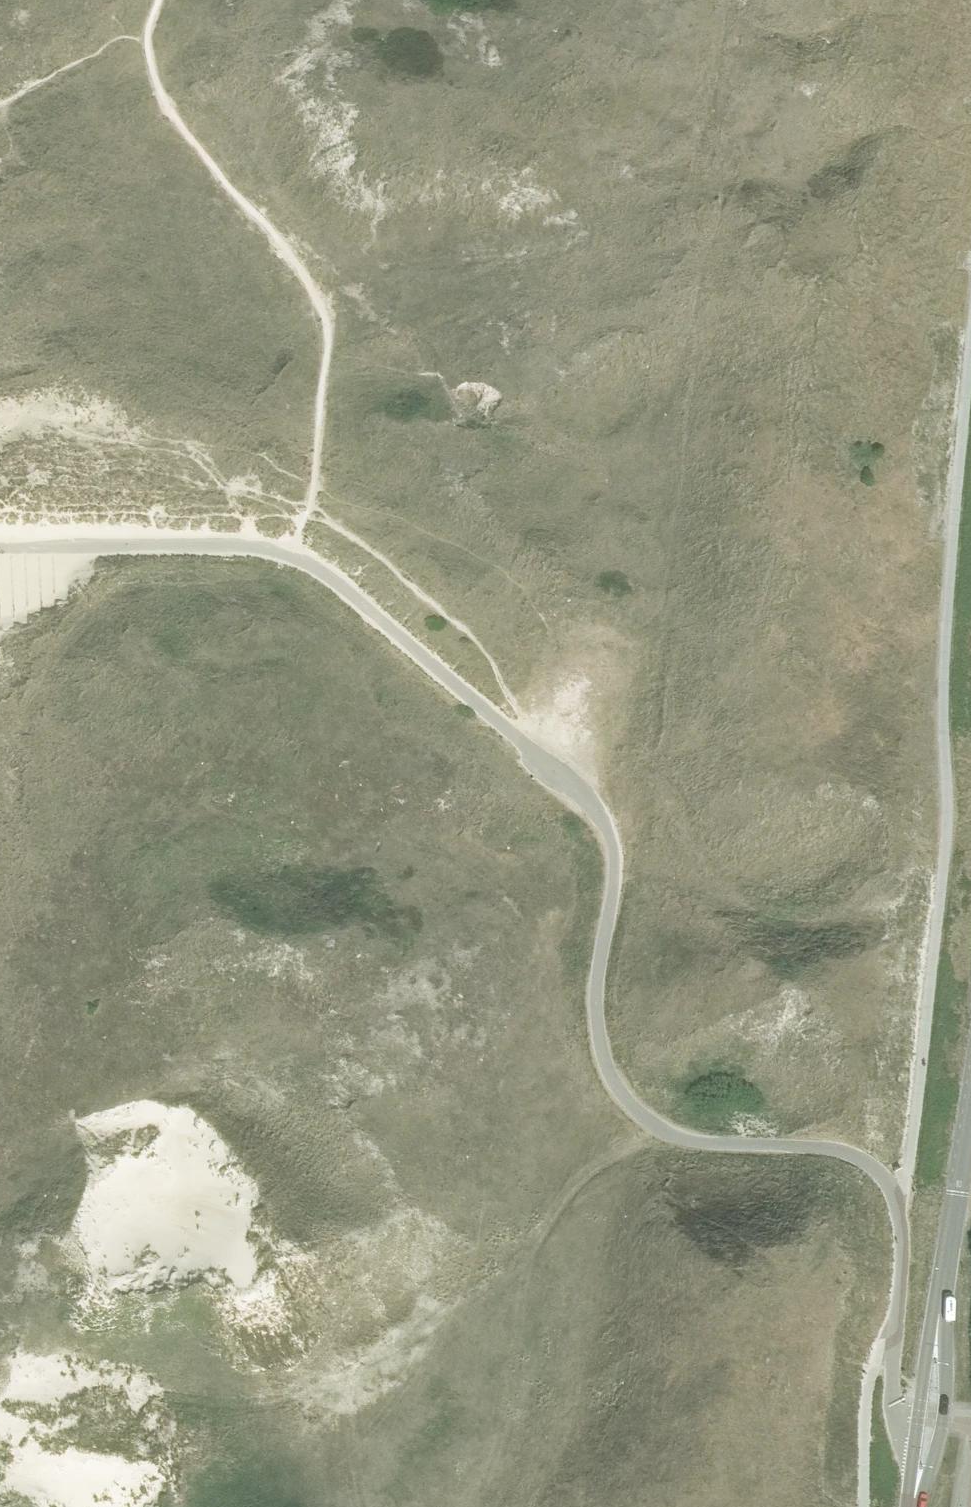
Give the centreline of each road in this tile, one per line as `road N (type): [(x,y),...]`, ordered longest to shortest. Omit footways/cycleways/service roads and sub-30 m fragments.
road 1 (tertiary): [(936,1327),(970,1119)]
road 2 (tertiary): [(915,1497),(940,1418),(936,1327)]
road 3 (tertiary): [(936,1327),(913,1450),(915,1497)]

